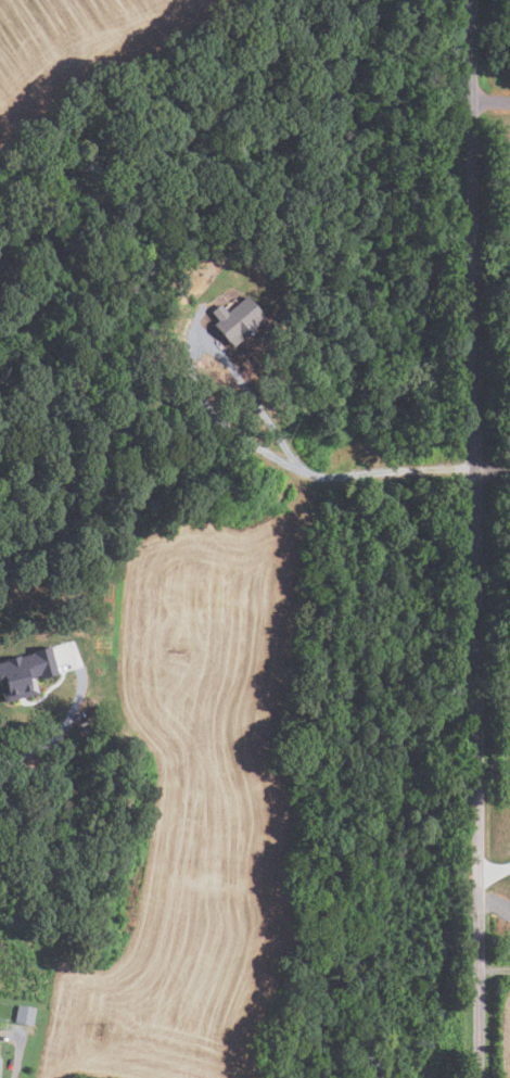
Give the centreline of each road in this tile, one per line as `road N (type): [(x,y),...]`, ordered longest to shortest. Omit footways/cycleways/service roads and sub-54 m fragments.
road 1 (residential): [(477,1077),(472,0)]

